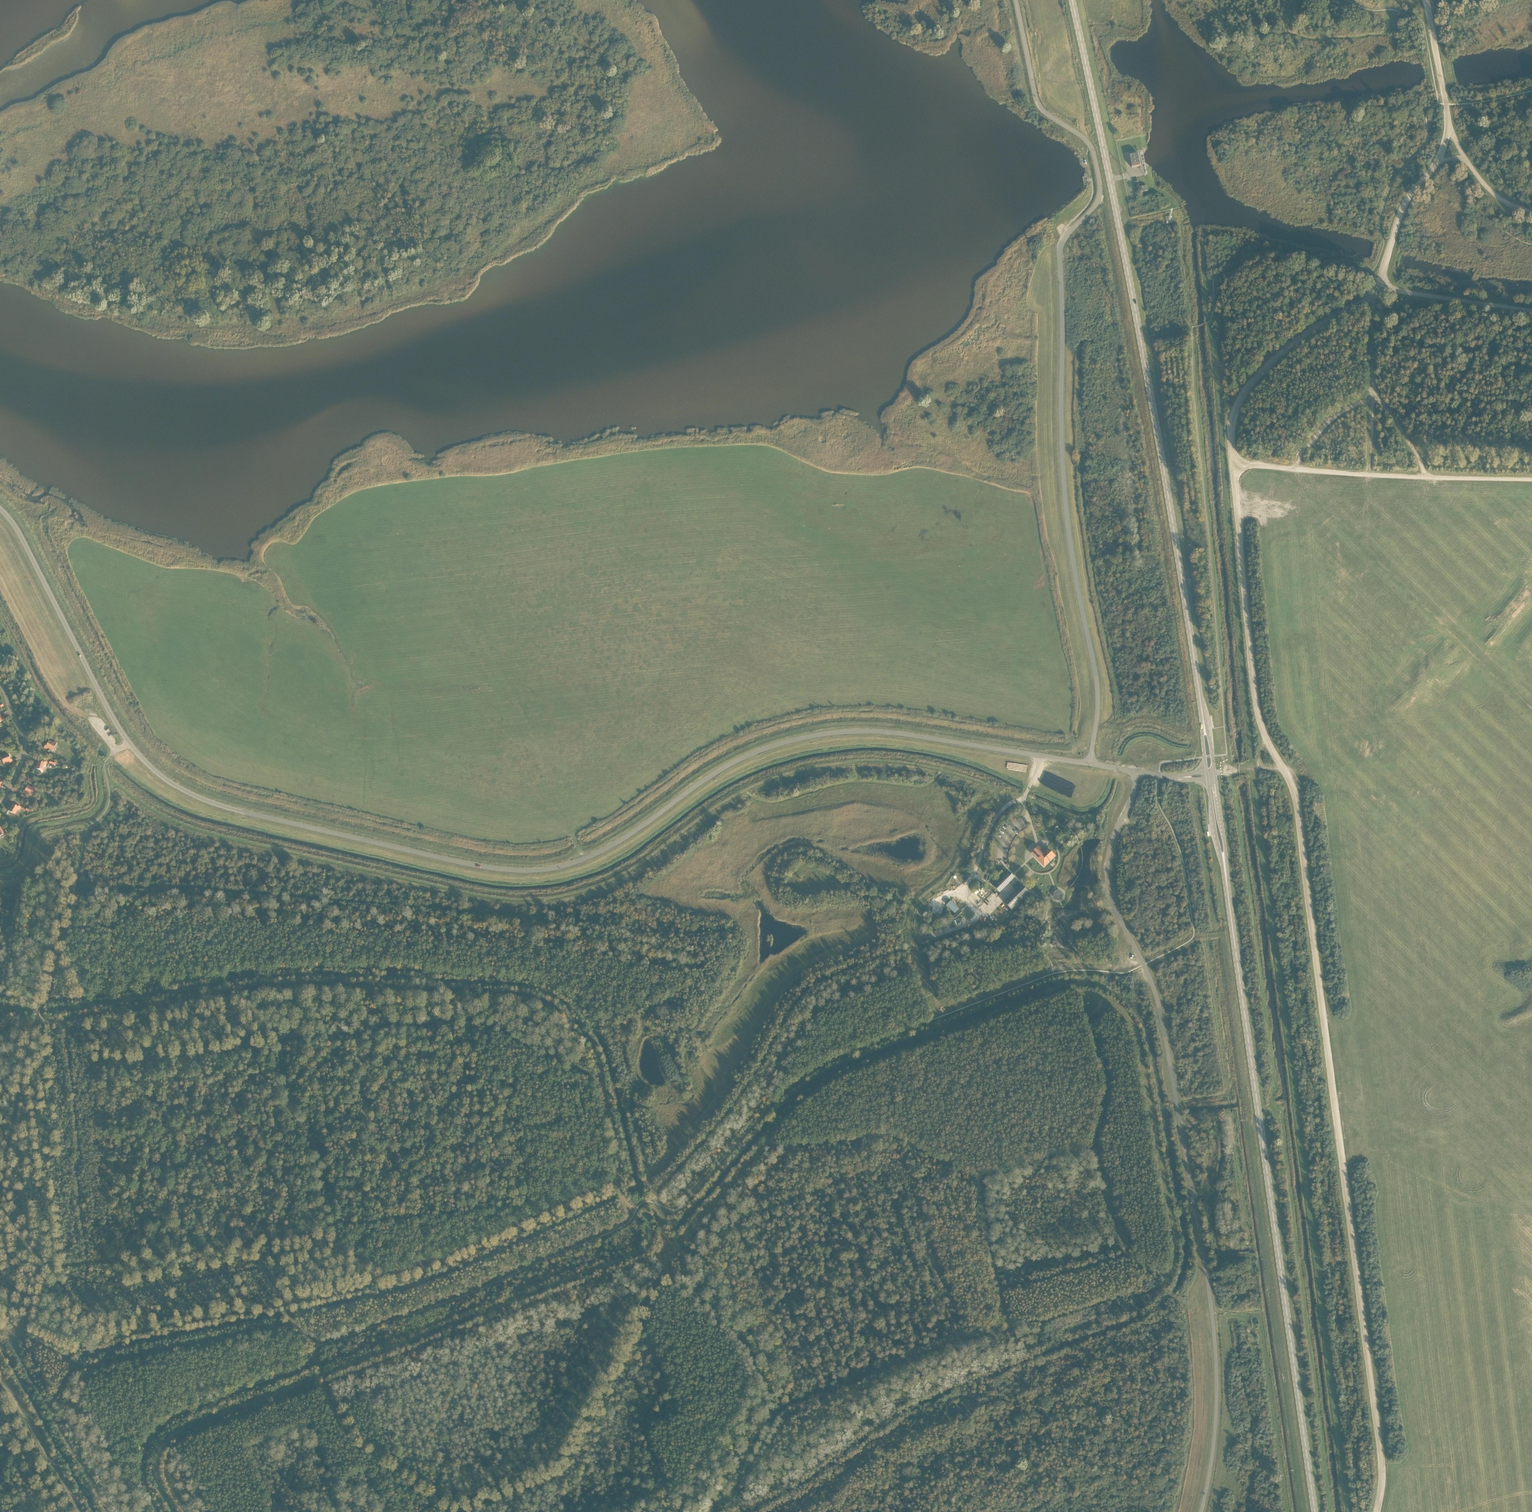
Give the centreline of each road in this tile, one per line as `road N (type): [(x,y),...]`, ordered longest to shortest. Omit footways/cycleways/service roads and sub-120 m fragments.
road 1 (unclassified): [(1091,764),(904,734),(836,732),(732,763),(619,841),(562,866),(497,869),(395,848),(225,807),(162,777),(120,730),(0,509)]
road 2 (track): [(1378,1511),(1382,1462),(1298,812),(1257,713),(1232,420),(1240,396)]
road 3 (unclassified): [(1091,764),(1098,686),(1067,518),(1059,253),(1100,186),(1087,141),(1038,105),(1016,0)]
road 4 (primary): [(1211,774),(1133,297),(1072,0)]
road 5 (unclassified): [(1201,1511),(1216,1387),(1210,1302),(1158,1004),(1108,886),(1111,845),(1138,771)]
road 6 (primary): [(1312,1511),(1211,774)]
road 7 (track): [(534,980),(305,970),(43,1001)]
road 8 (track): [(1234,462),(1531,481)]
road 9 (track): [(939,1017),(913,946),(911,908),(952,872),(977,816),(999,793)]
road 10 (track): [(1531,213),(1497,195),(1464,158),(1450,158),(1415,190),(1389,262)]
road 11 (track): [(64,1354),(283,1305)]
road 12 (track): [(1240,396),(1298,340),(1382,286)]
road 13 (track): [(43,1019),(0,1179)]
road 14 (track): [(1382,286),(1531,310)]
road 15 (track): [(0,1200),(47,1267),(86,1265)]

